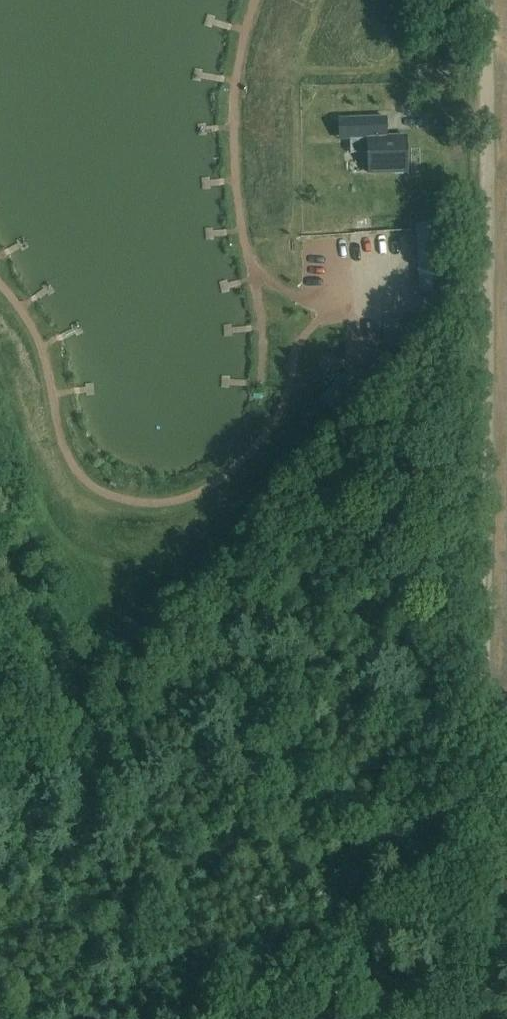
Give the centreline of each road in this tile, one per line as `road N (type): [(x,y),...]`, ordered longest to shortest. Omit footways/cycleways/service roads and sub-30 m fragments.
road 1 (track): [(484,646),(482,0)]
road 2 (track): [(486,1018),(484,646)]
road 3 (track): [(482,300),(328,313),(331,241)]

